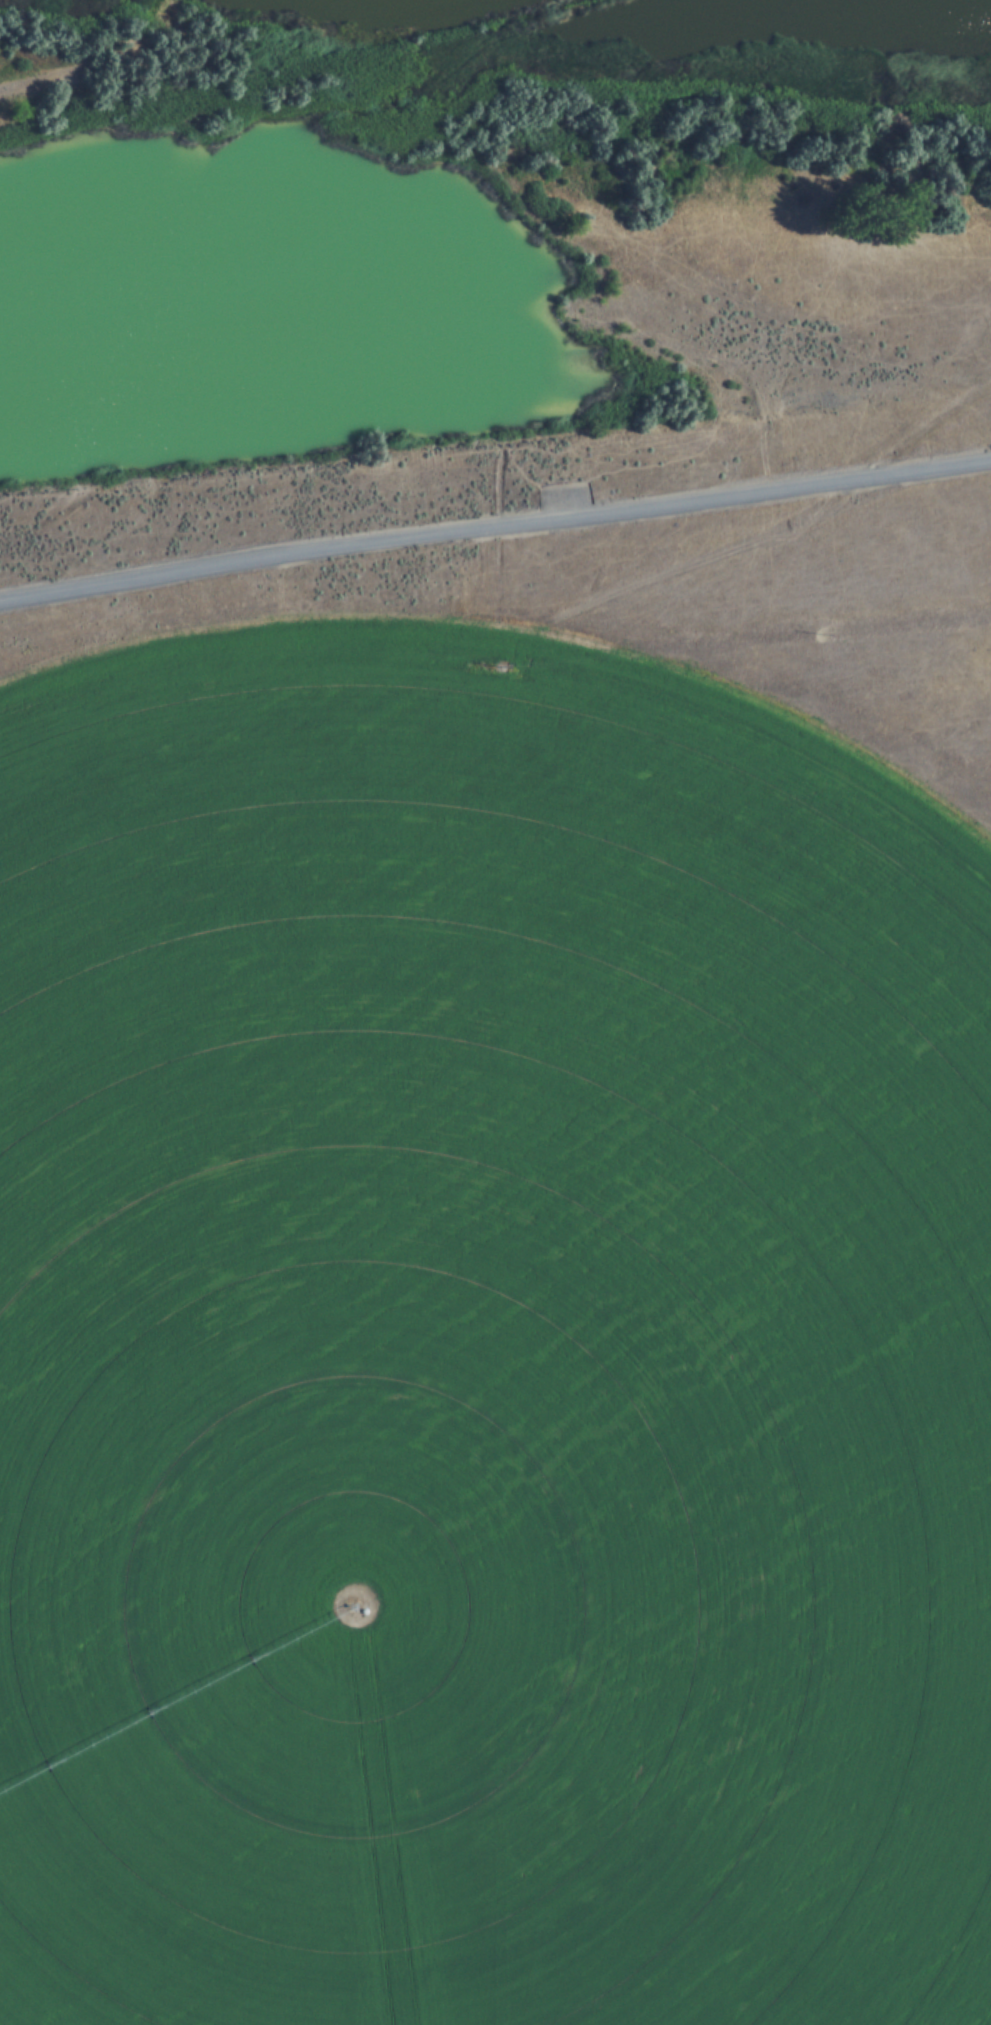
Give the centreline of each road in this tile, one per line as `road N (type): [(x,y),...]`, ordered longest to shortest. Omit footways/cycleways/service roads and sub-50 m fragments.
road 1 (residential): [(990,458),(0,587)]

